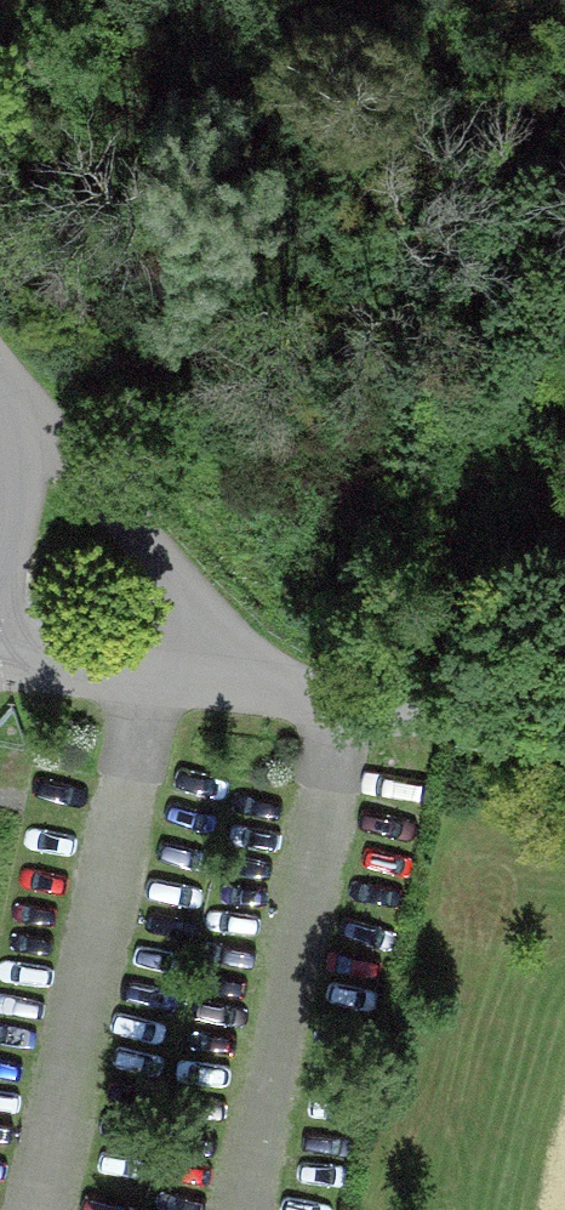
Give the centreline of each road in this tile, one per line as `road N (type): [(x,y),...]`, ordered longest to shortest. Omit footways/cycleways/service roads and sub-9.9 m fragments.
road 1 (unclassified): [(237,689),(145,545),(1,397)]
road 2 (residential): [(237,689),(0,665)]
road 3 (unclassified): [(564,730),(344,706)]
road 4 (unclassified): [(0,550),(12,476),(1,397)]

